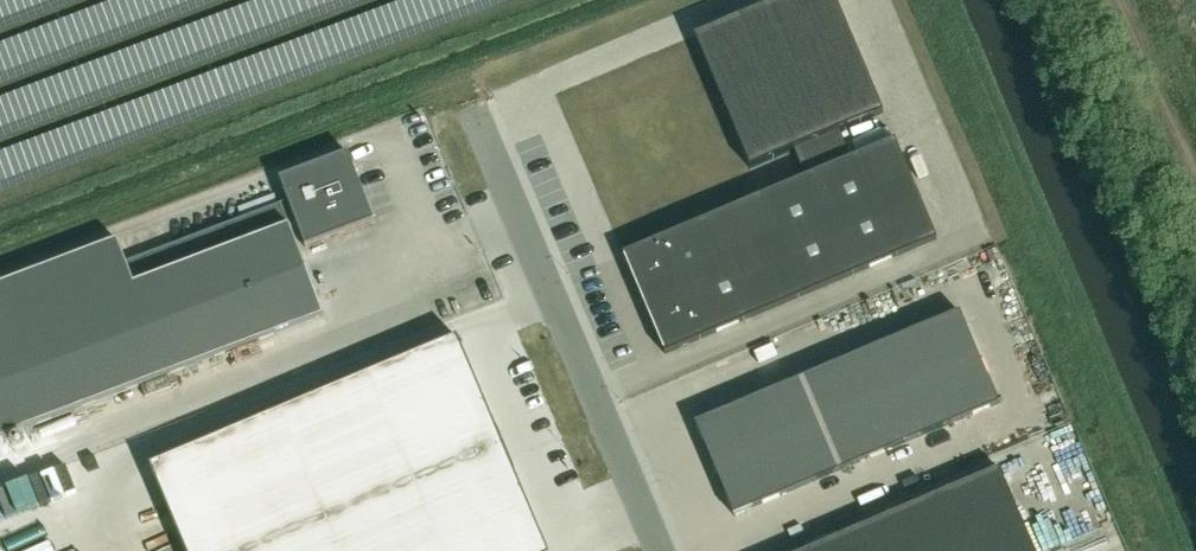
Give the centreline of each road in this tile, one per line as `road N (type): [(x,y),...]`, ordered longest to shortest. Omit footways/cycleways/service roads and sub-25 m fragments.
road 1 (residential): [(471,106),(659,550)]

